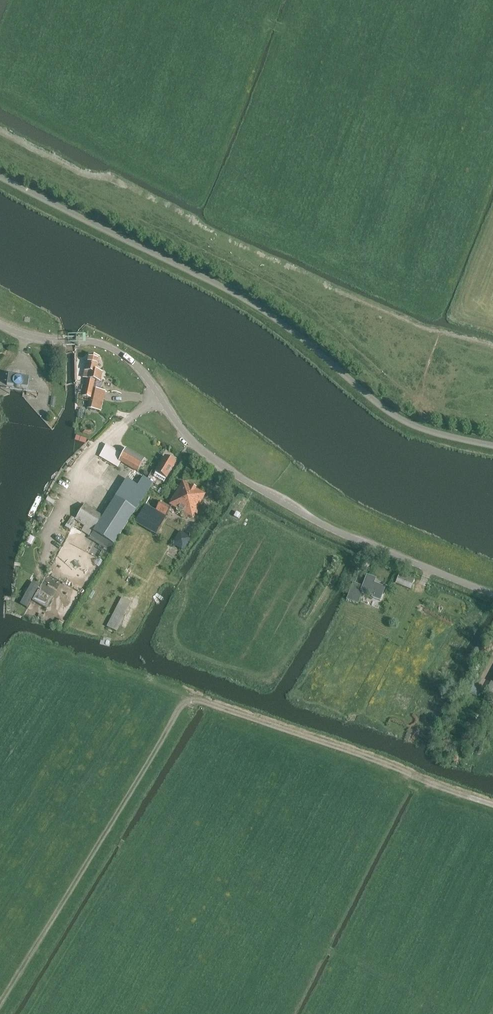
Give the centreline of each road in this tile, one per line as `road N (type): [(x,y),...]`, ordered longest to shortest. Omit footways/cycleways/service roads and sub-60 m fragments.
road 1 (track): [(0,1002),(190,700),(492,804)]
road 2 (tertiary): [(492,594),(331,528),(230,471),(112,348),(0,325)]
road 3 (unclassified): [(492,445),(403,421),(265,311),(0,176)]

